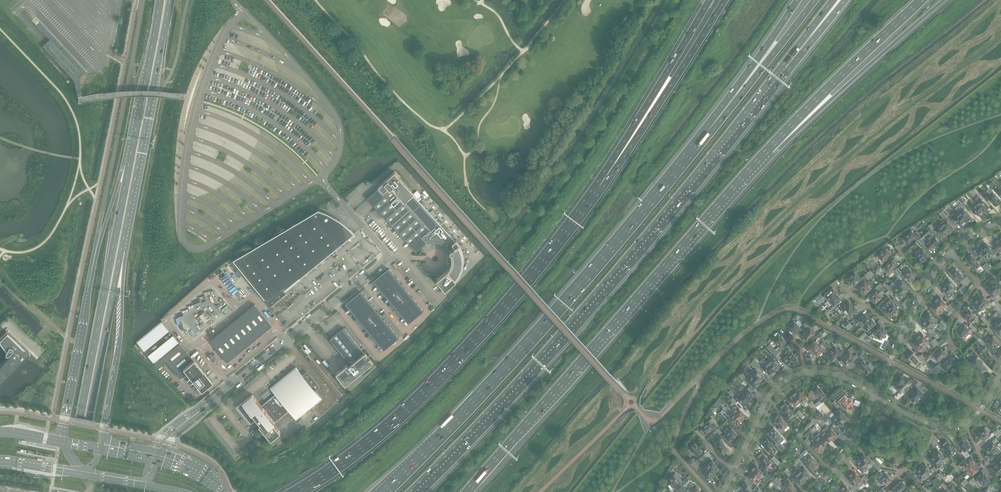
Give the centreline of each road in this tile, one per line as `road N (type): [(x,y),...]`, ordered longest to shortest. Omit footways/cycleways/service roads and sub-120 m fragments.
road 1 (motorway): [(410,491),(596,294),(783,65)]
road 2 (motorway): [(710,129),(512,360),(384,491)]
road 3 (motorway): [(467,491),(768,150)]
road 4 (motorway): [(592,197),(427,390),(297,491)]
road 5 (primary): [(128,167),(65,491)]
road 6 (unclassified): [(197,413),(384,262),(385,251),(351,213)]
road 7 (primary): [(128,167),(99,246),(64,422)]
road 8 (primary): [(121,250),(170,0)]
road 9 (primary): [(74,491),(121,250)]
road 10 (motorway): [(724,0),(592,197)]
road 11 (motorway): [(768,150),(944,0)]
road 12 (motorway): [(709,0),(592,197)]
road 13 (motorway): [(768,150),(921,0)]
road 14 (primary): [(100,449),(118,347),(121,250)]
road 15 (primary): [(160,0),(128,167)]
road 16 (motorway): [(815,0),(710,129)]
road 17 (motorway): [(797,0),(710,129)]
road 18 (residential): [(735,469),(771,392),(805,372)]

